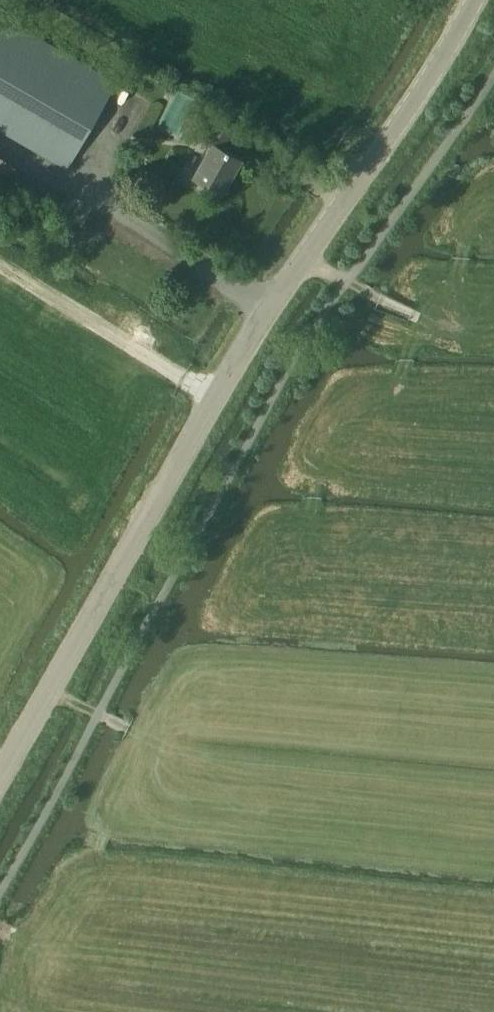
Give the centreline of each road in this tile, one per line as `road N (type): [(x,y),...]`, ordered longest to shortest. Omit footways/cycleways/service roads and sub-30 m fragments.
road 1 (unclassified): [(0,892),(296,355),(493,74)]
road 2 (tertiary): [(0,779),(271,306),(474,0)]
road 3 (track): [(305,256),(421,318)]

